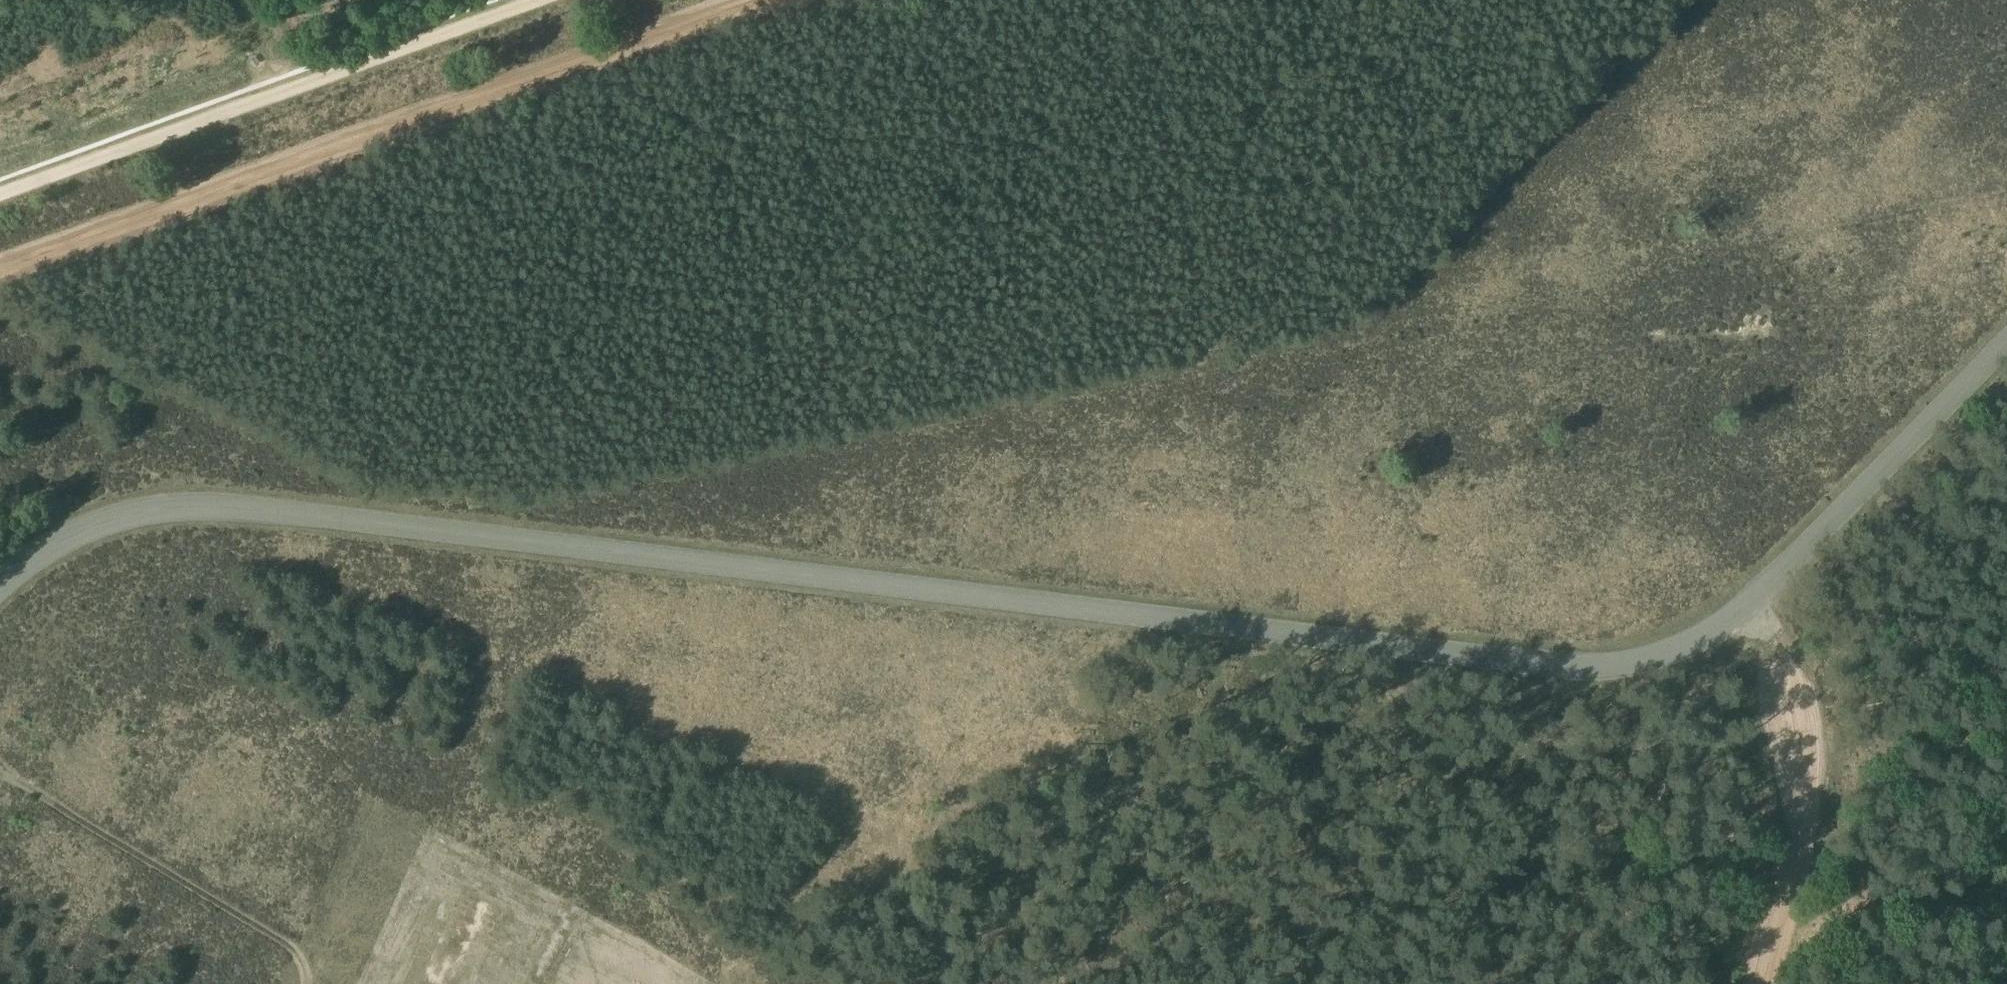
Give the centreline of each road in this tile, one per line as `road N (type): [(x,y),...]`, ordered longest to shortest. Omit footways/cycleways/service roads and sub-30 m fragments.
road 1 (track): [(0,270),(749,0)]
road 2 (track): [(0,196),(538,0)]
road 3 (track): [(1765,983),(1800,768),(1794,710),(1748,607)]

